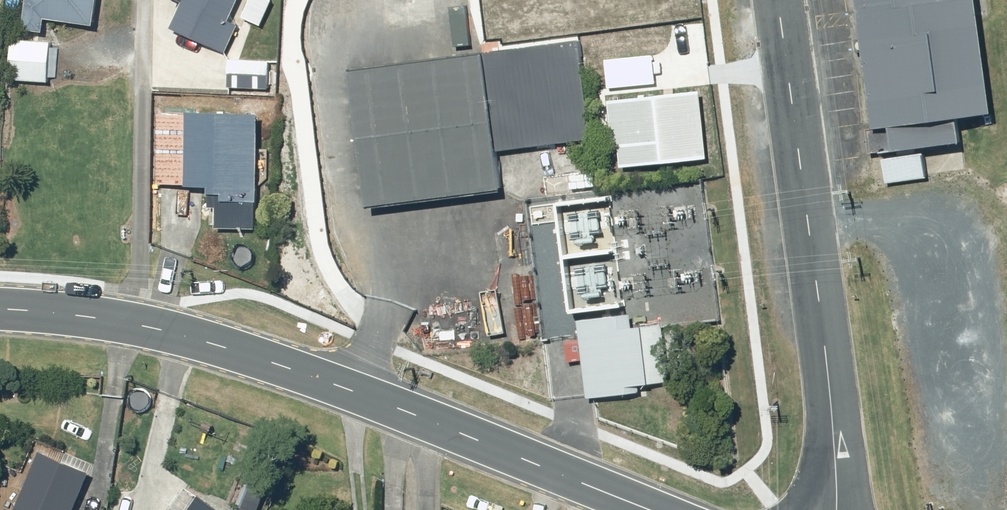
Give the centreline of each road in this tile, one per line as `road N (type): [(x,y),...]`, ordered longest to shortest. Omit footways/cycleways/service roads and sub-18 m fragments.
road 1 (tertiary): [(0,308),(187,336),(358,393),(652,509)]
road 2 (residential): [(779,0),(835,422),(836,509)]

